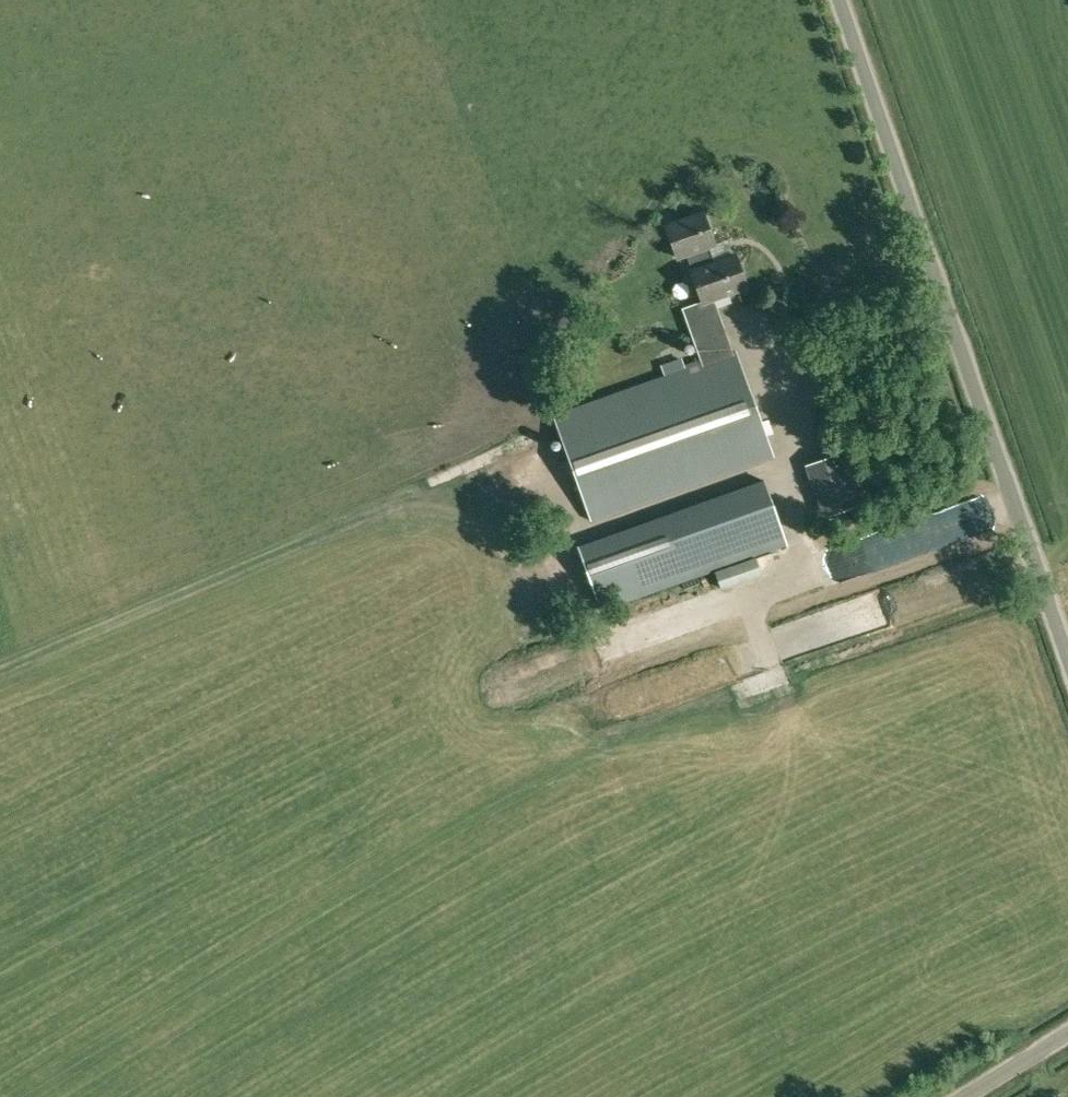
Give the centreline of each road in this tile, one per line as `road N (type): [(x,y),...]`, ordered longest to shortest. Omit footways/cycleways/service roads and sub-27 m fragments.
road 1 (unclassified): [(1067,653),(839,0)]
road 2 (unclassified): [(961,1096),(1067,1031)]

